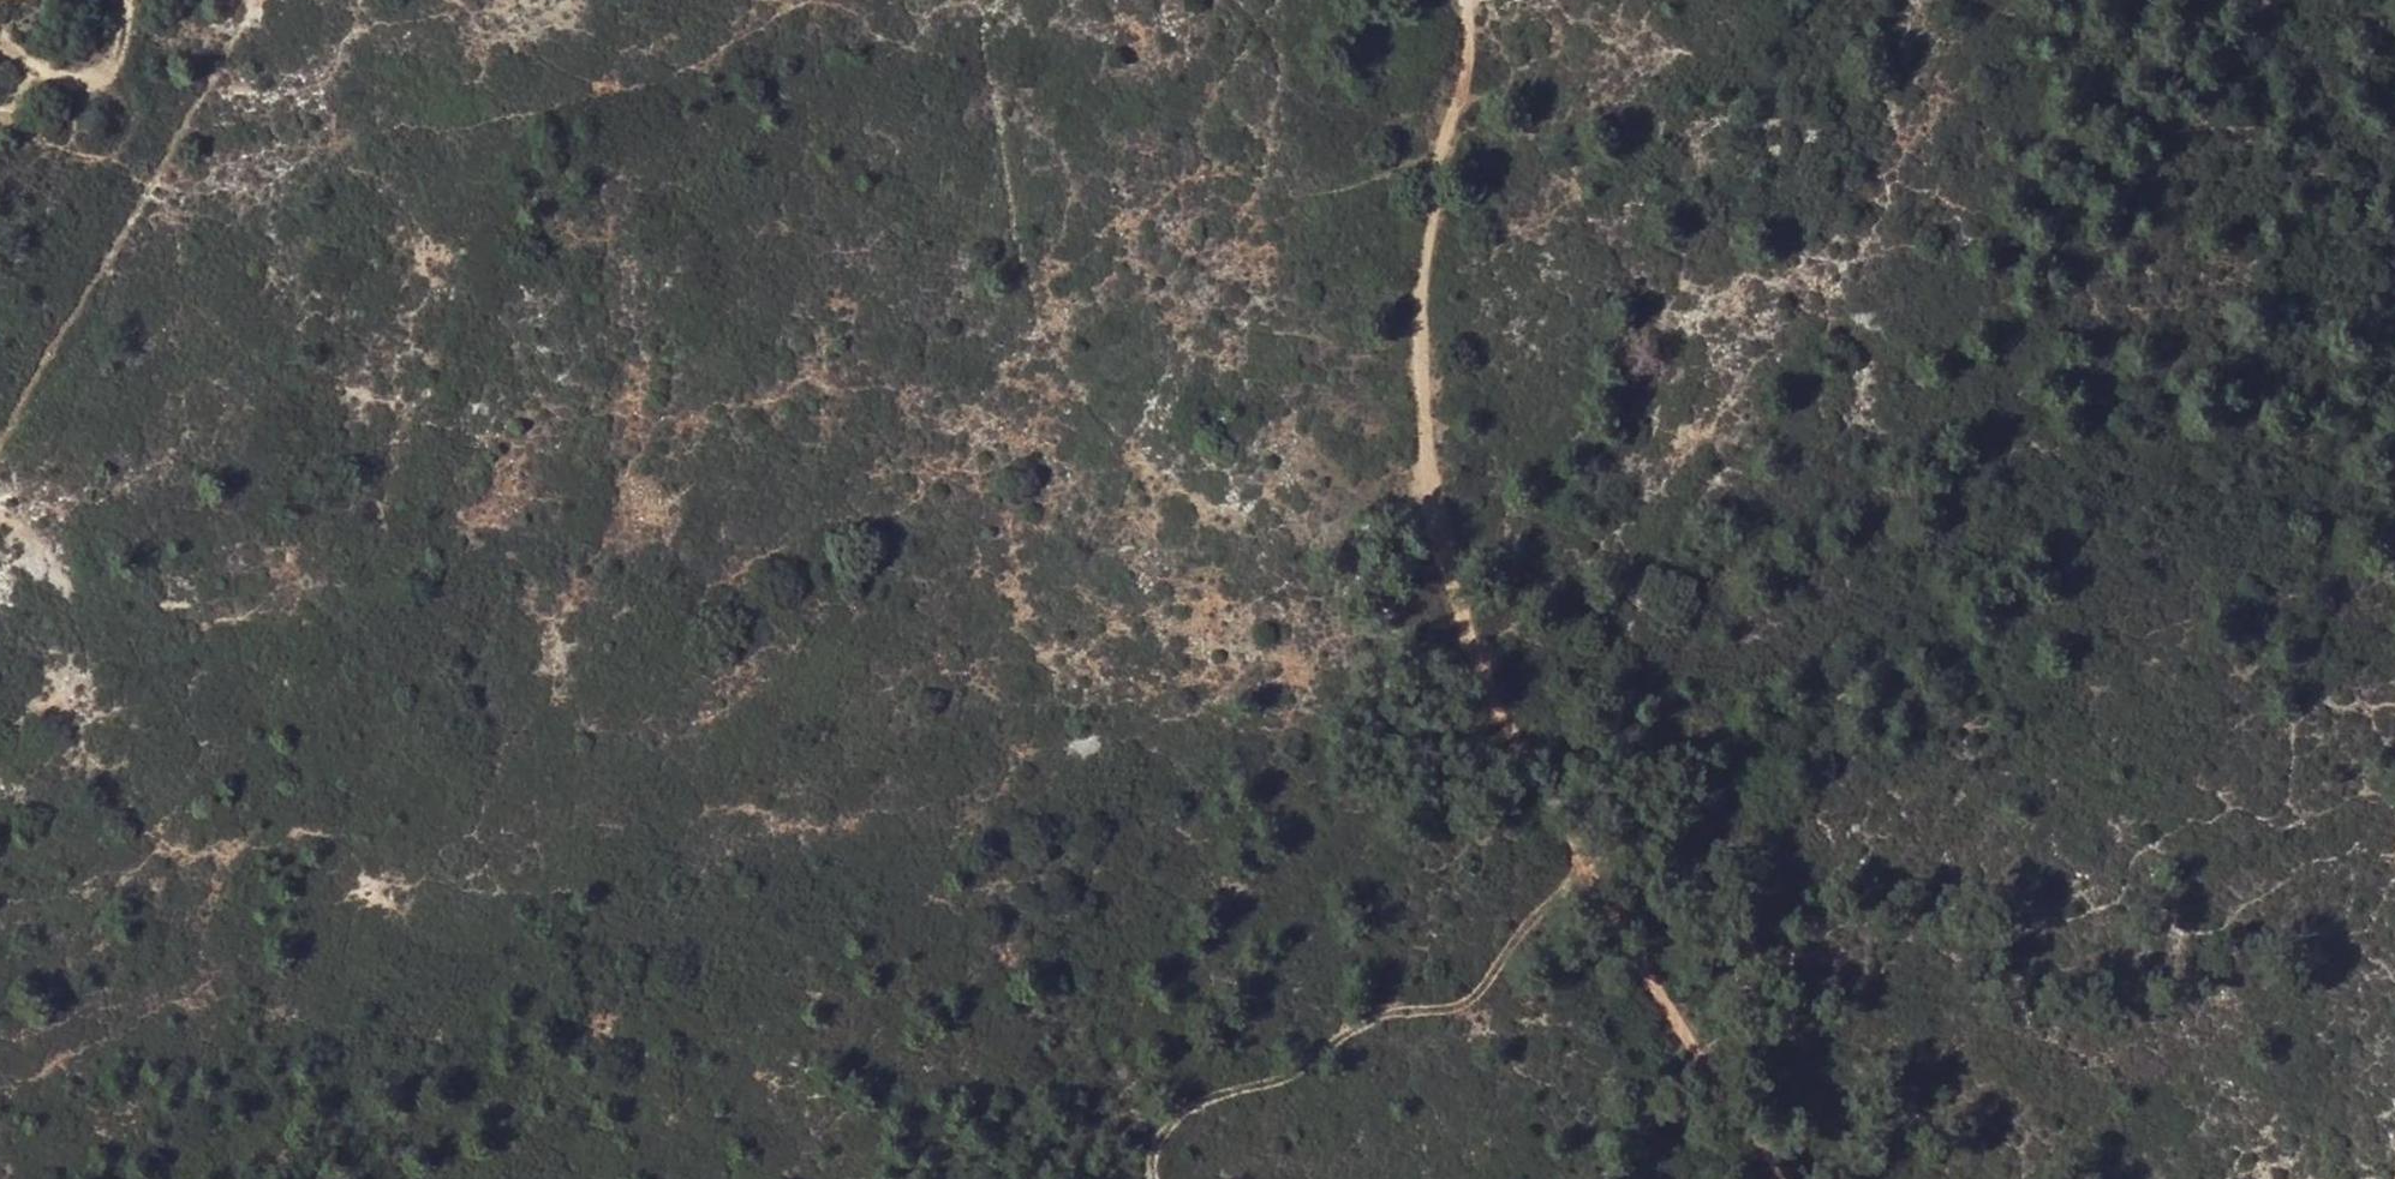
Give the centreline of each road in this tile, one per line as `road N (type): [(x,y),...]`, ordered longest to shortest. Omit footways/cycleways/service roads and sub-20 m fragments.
road 1 (track): [(1470,0),(1481,60),(1440,180),(1423,311),(1427,443),(1468,555),(1512,732),(1608,891),(1661,1003),(1783,1178)]

